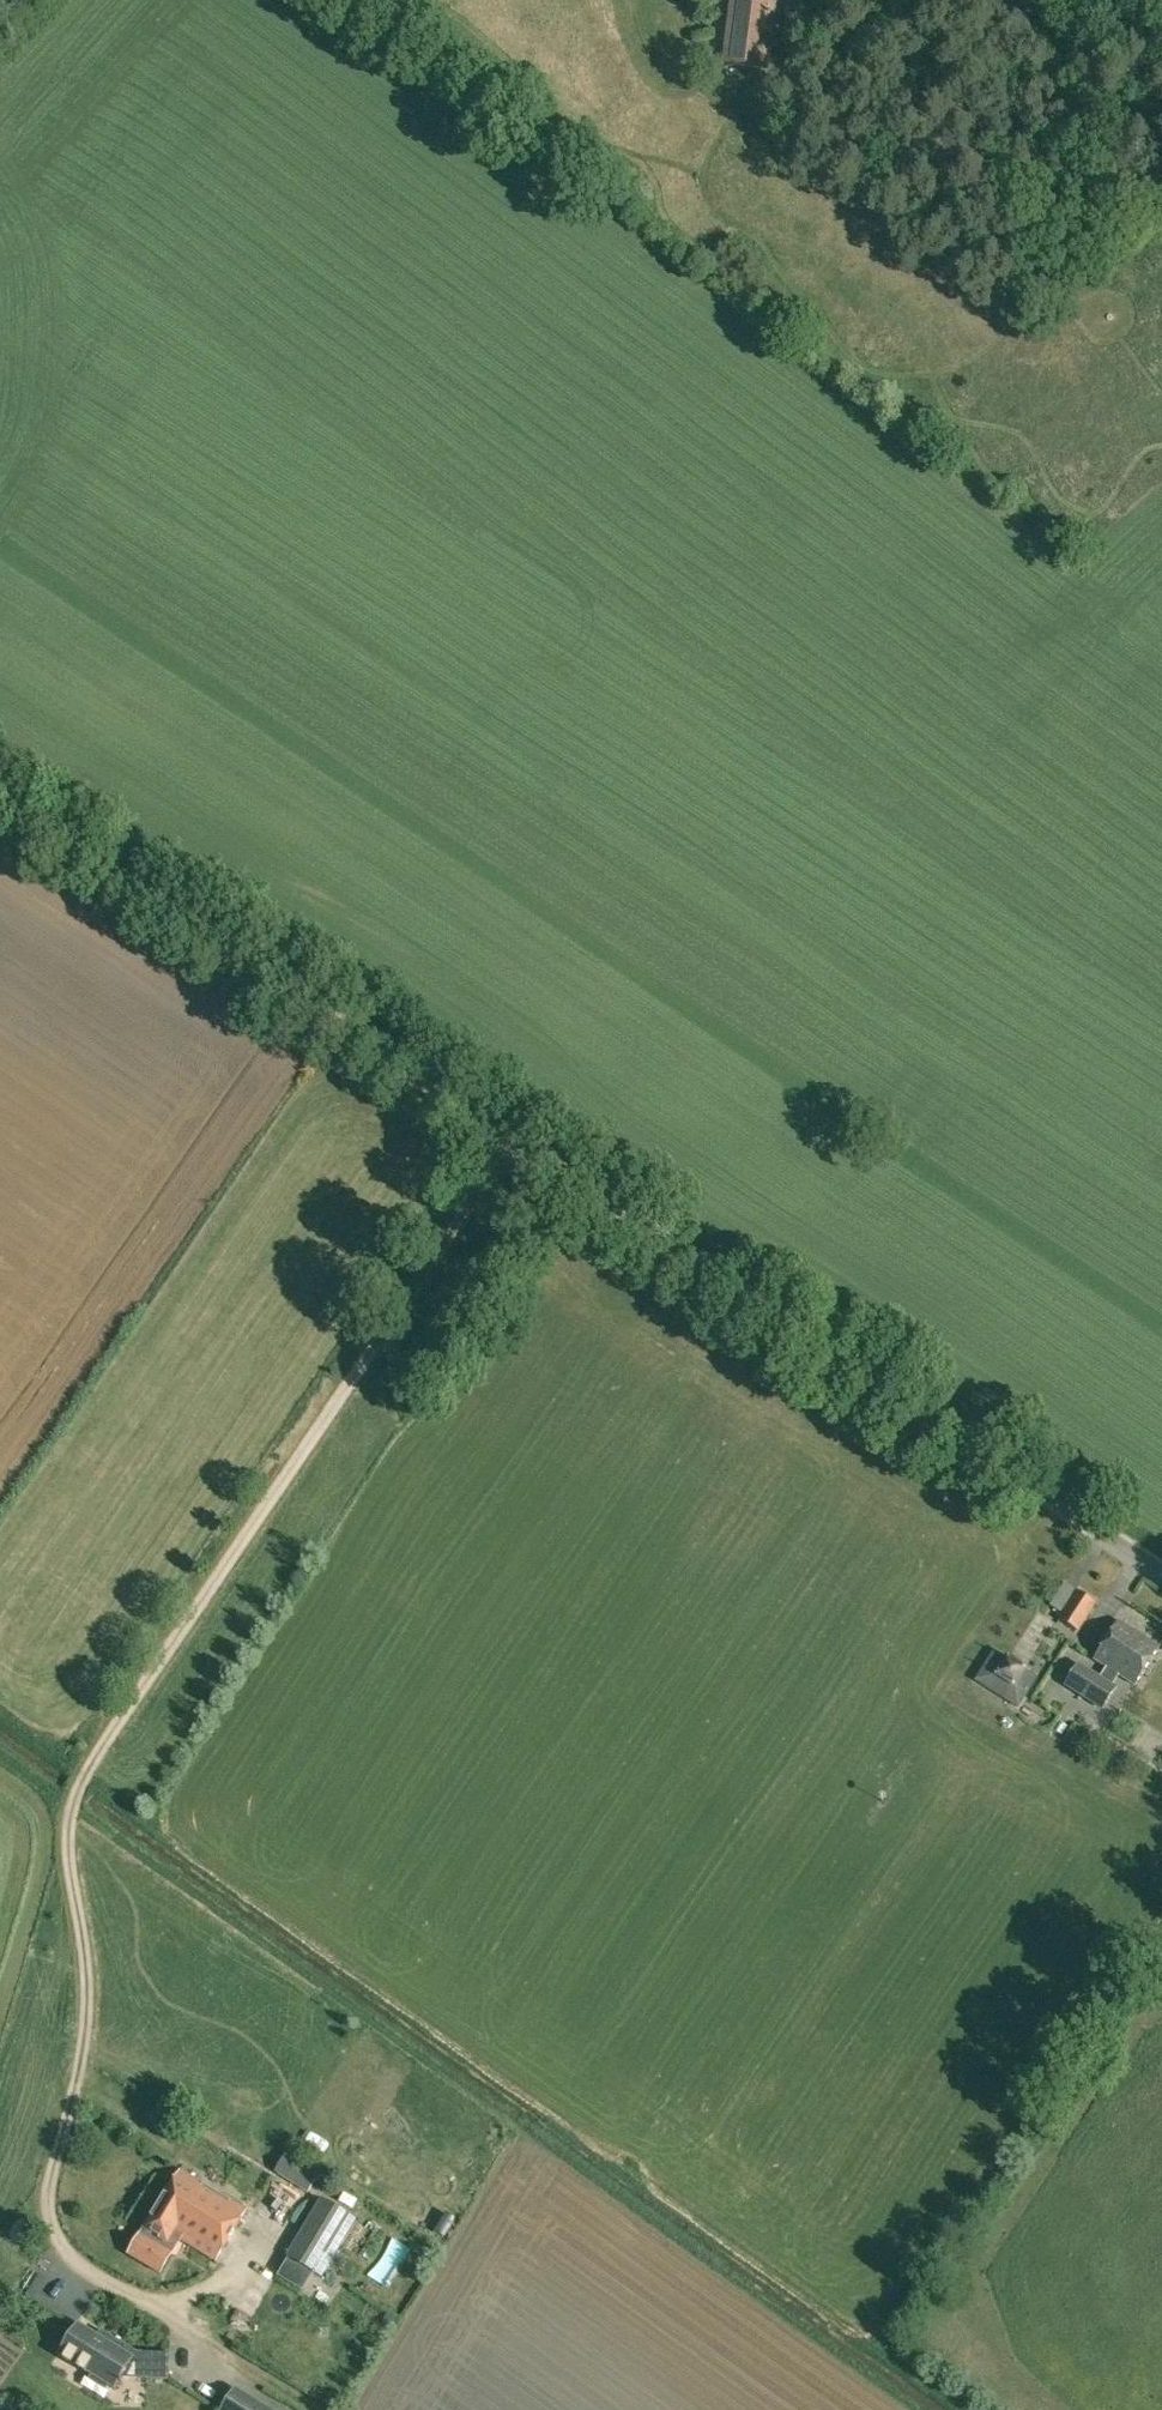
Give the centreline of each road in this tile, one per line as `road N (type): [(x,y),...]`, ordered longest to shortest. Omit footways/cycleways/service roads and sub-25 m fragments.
road 1 (unclassified): [(1161,1573),(0,794)]
road 2 (track): [(510,1135),(73,1804),(87,2030),(47,2184),(49,2214),(81,2267),(144,2303)]

